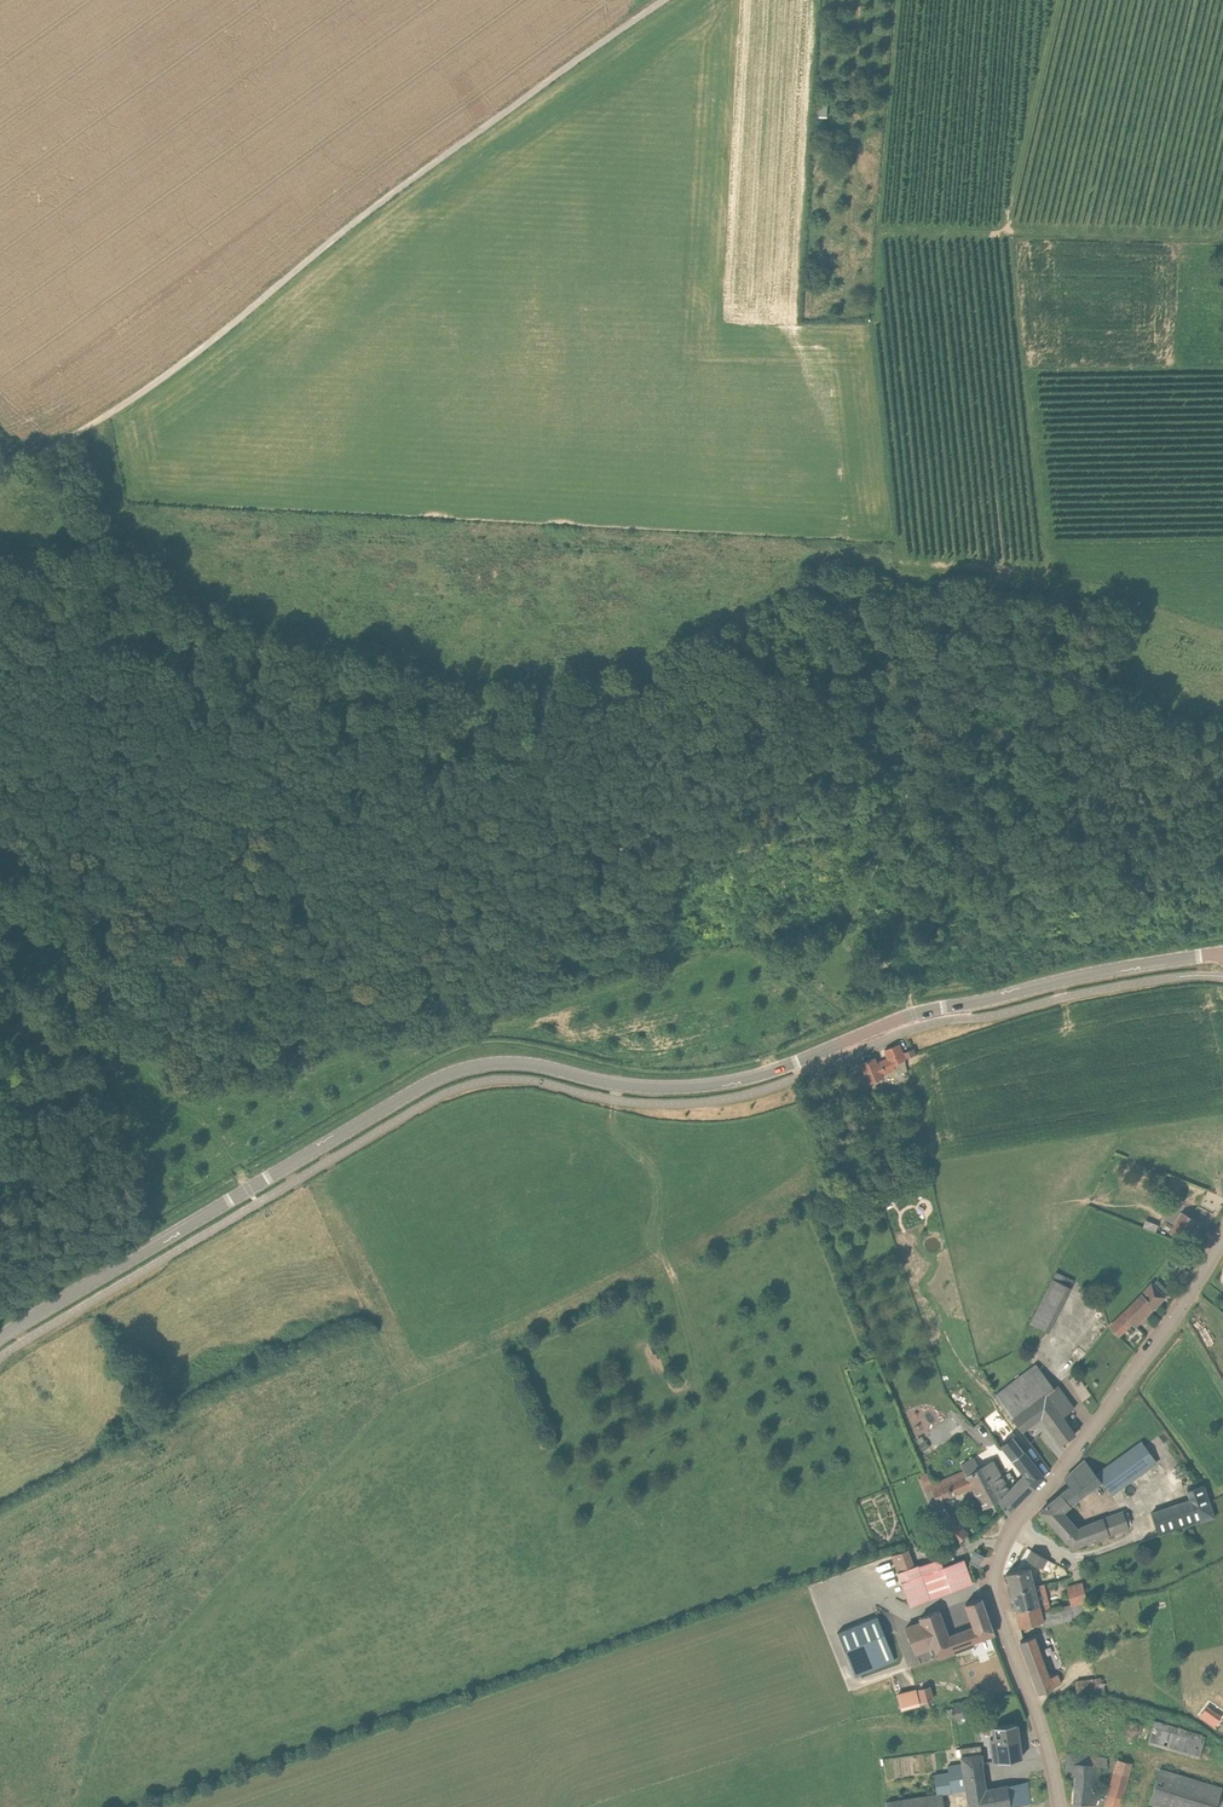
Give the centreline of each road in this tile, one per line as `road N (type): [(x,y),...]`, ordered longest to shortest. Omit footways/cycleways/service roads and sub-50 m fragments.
road 1 (tertiary): [(0,1337),(460,1070),(522,1063),(633,1086),(722,1083),(921,1012),(1222,953)]
road 2 (track): [(0,470),(89,427),(175,368),(400,187),(665,0)]
road 3 (tertiary): [(1060,1806),(995,1597),(994,1568),(1020,1517),(1153,1345),(1222,1235)]

